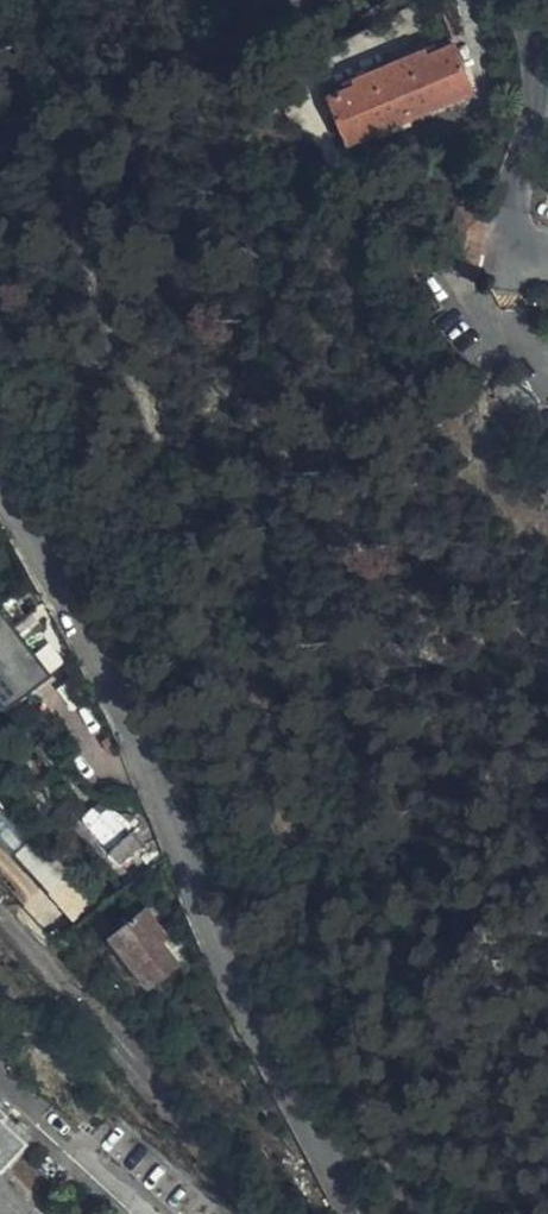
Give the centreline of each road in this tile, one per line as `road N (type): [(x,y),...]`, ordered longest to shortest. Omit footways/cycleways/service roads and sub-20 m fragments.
road 1 (residential): [(0,475),(313,1150),(360,1213)]
road 2 (residential): [(262,1213),(0,913)]
road 3 (residential): [(547,249),(518,239),(513,224),(531,106),(519,0)]

